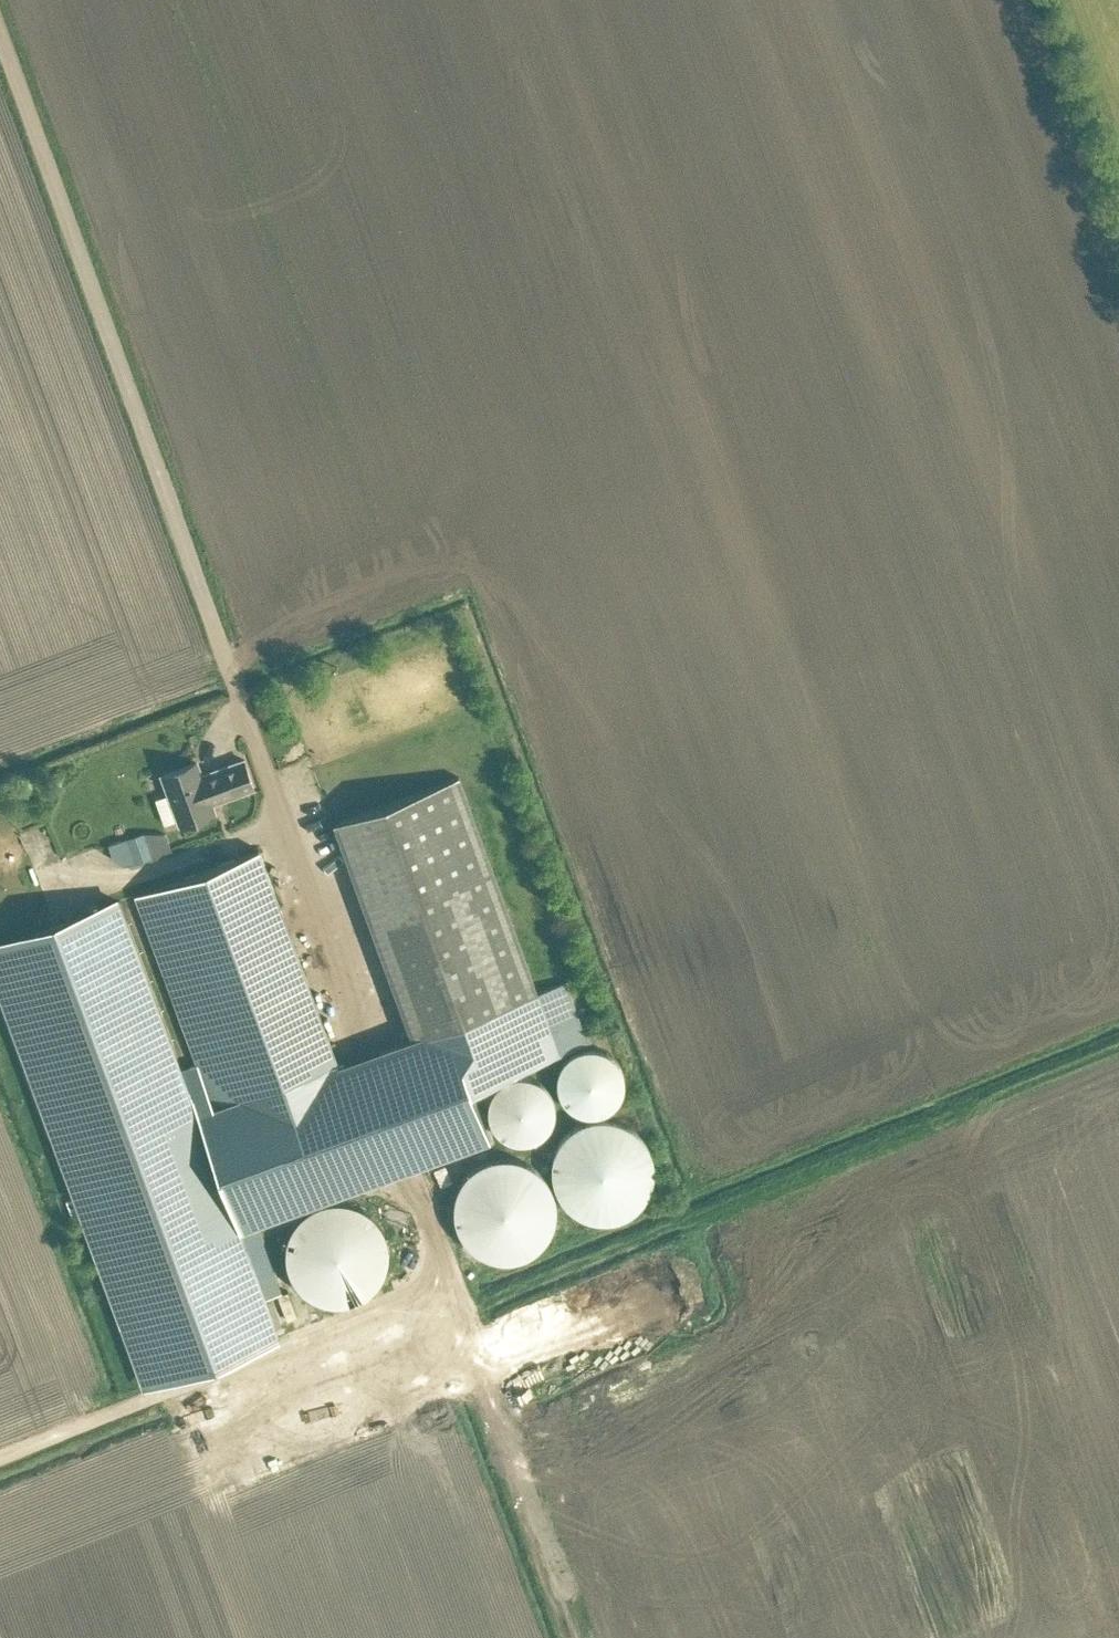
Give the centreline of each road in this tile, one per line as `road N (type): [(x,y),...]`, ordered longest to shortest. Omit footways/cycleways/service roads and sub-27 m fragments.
road 1 (track): [(0,1456),(445,1275)]
road 2 (track): [(577,1637),(445,1275)]

